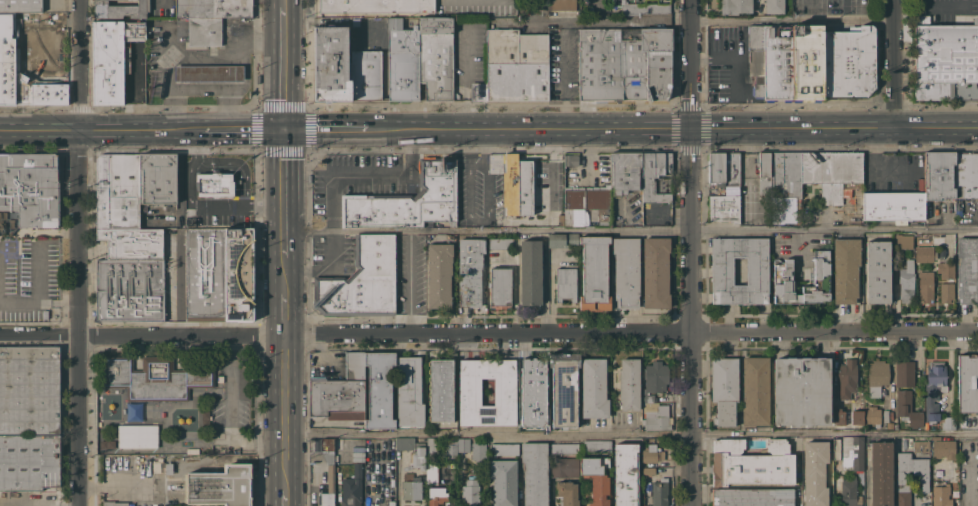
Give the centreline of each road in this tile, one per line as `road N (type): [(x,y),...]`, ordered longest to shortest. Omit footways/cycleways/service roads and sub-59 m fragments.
road 1 (residential): [(977,330),(0,336)]
road 2 (residential): [(77,505),(82,0)]
road 3 (residential): [(693,505),(692,128)]
road 4 (primary): [(692,128),(371,129)]
road 5 (primary): [(977,127),(692,128)]
road 6 (primary): [(209,129),(0,129)]
road 7 (secondary): [(284,505),(284,335)]
road 8 (residential): [(692,128),(691,0)]
road 9 (secondary): [(284,257),(284,129)]
road 10 (residential): [(896,127),(896,0)]
road 11 (secondary): [(284,129),(285,6)]

